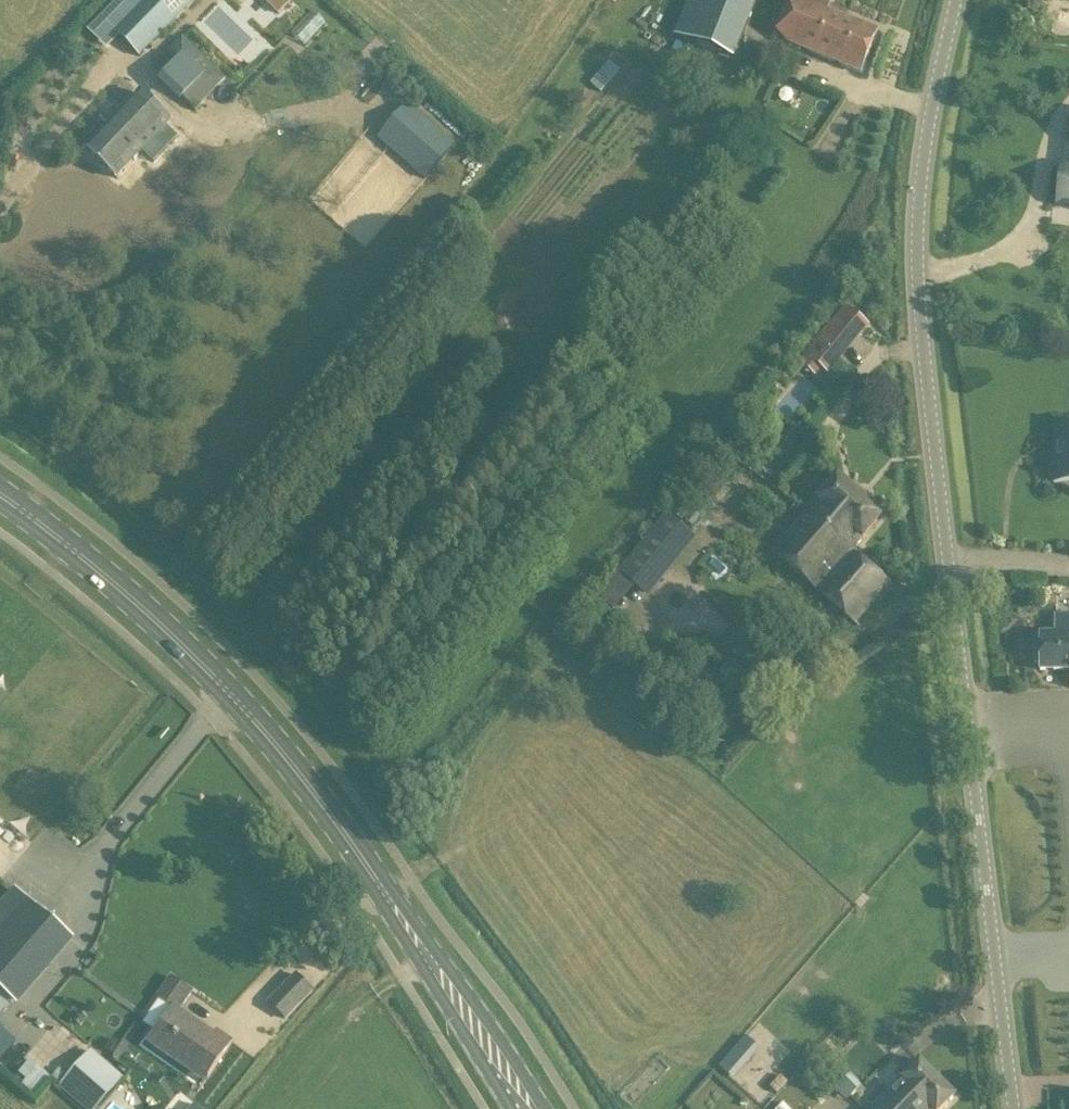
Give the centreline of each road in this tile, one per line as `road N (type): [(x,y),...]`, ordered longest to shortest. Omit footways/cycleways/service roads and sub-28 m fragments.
road 1 (tertiary): [(1014,1108),(917,269),(922,158),(957,0)]
road 2 (primary): [(524,1108),(327,811),(250,714),(174,638),(0,496)]

